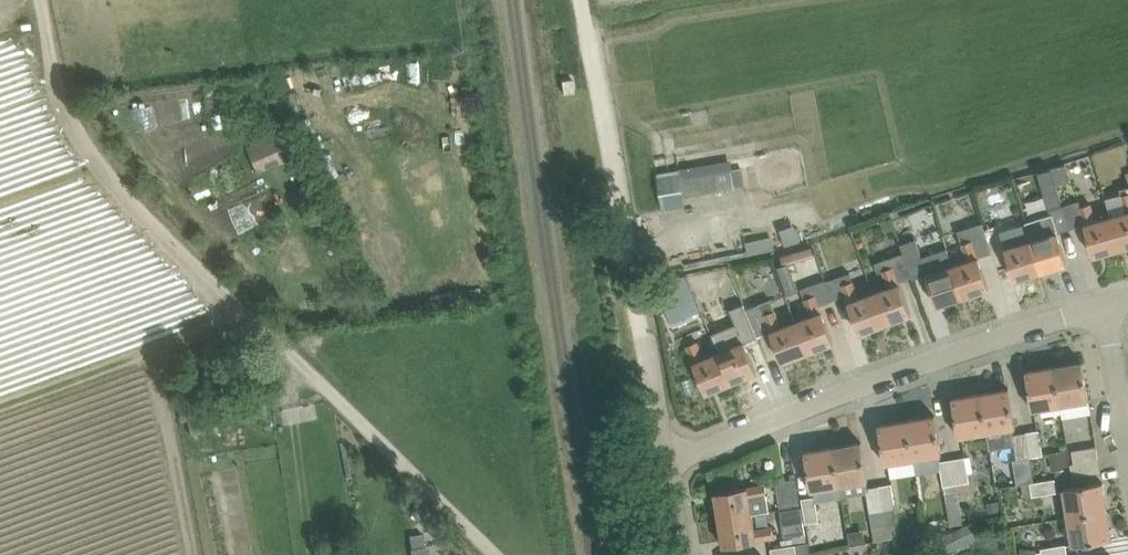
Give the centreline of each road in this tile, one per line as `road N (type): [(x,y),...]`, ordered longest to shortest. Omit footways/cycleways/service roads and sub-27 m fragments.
road 1 (track): [(46,0),(74,103),(110,156),(254,319),(494,554)]
road 2 (unclassified): [(670,467),(902,368),(1105,305)]
road 3 (unclassified): [(670,467),(613,158)]
road 4 (track): [(0,412),(254,319)]
road 5 (track): [(613,158),(584,0)]
road 6 (residential): [(1127,439),(1105,305)]

